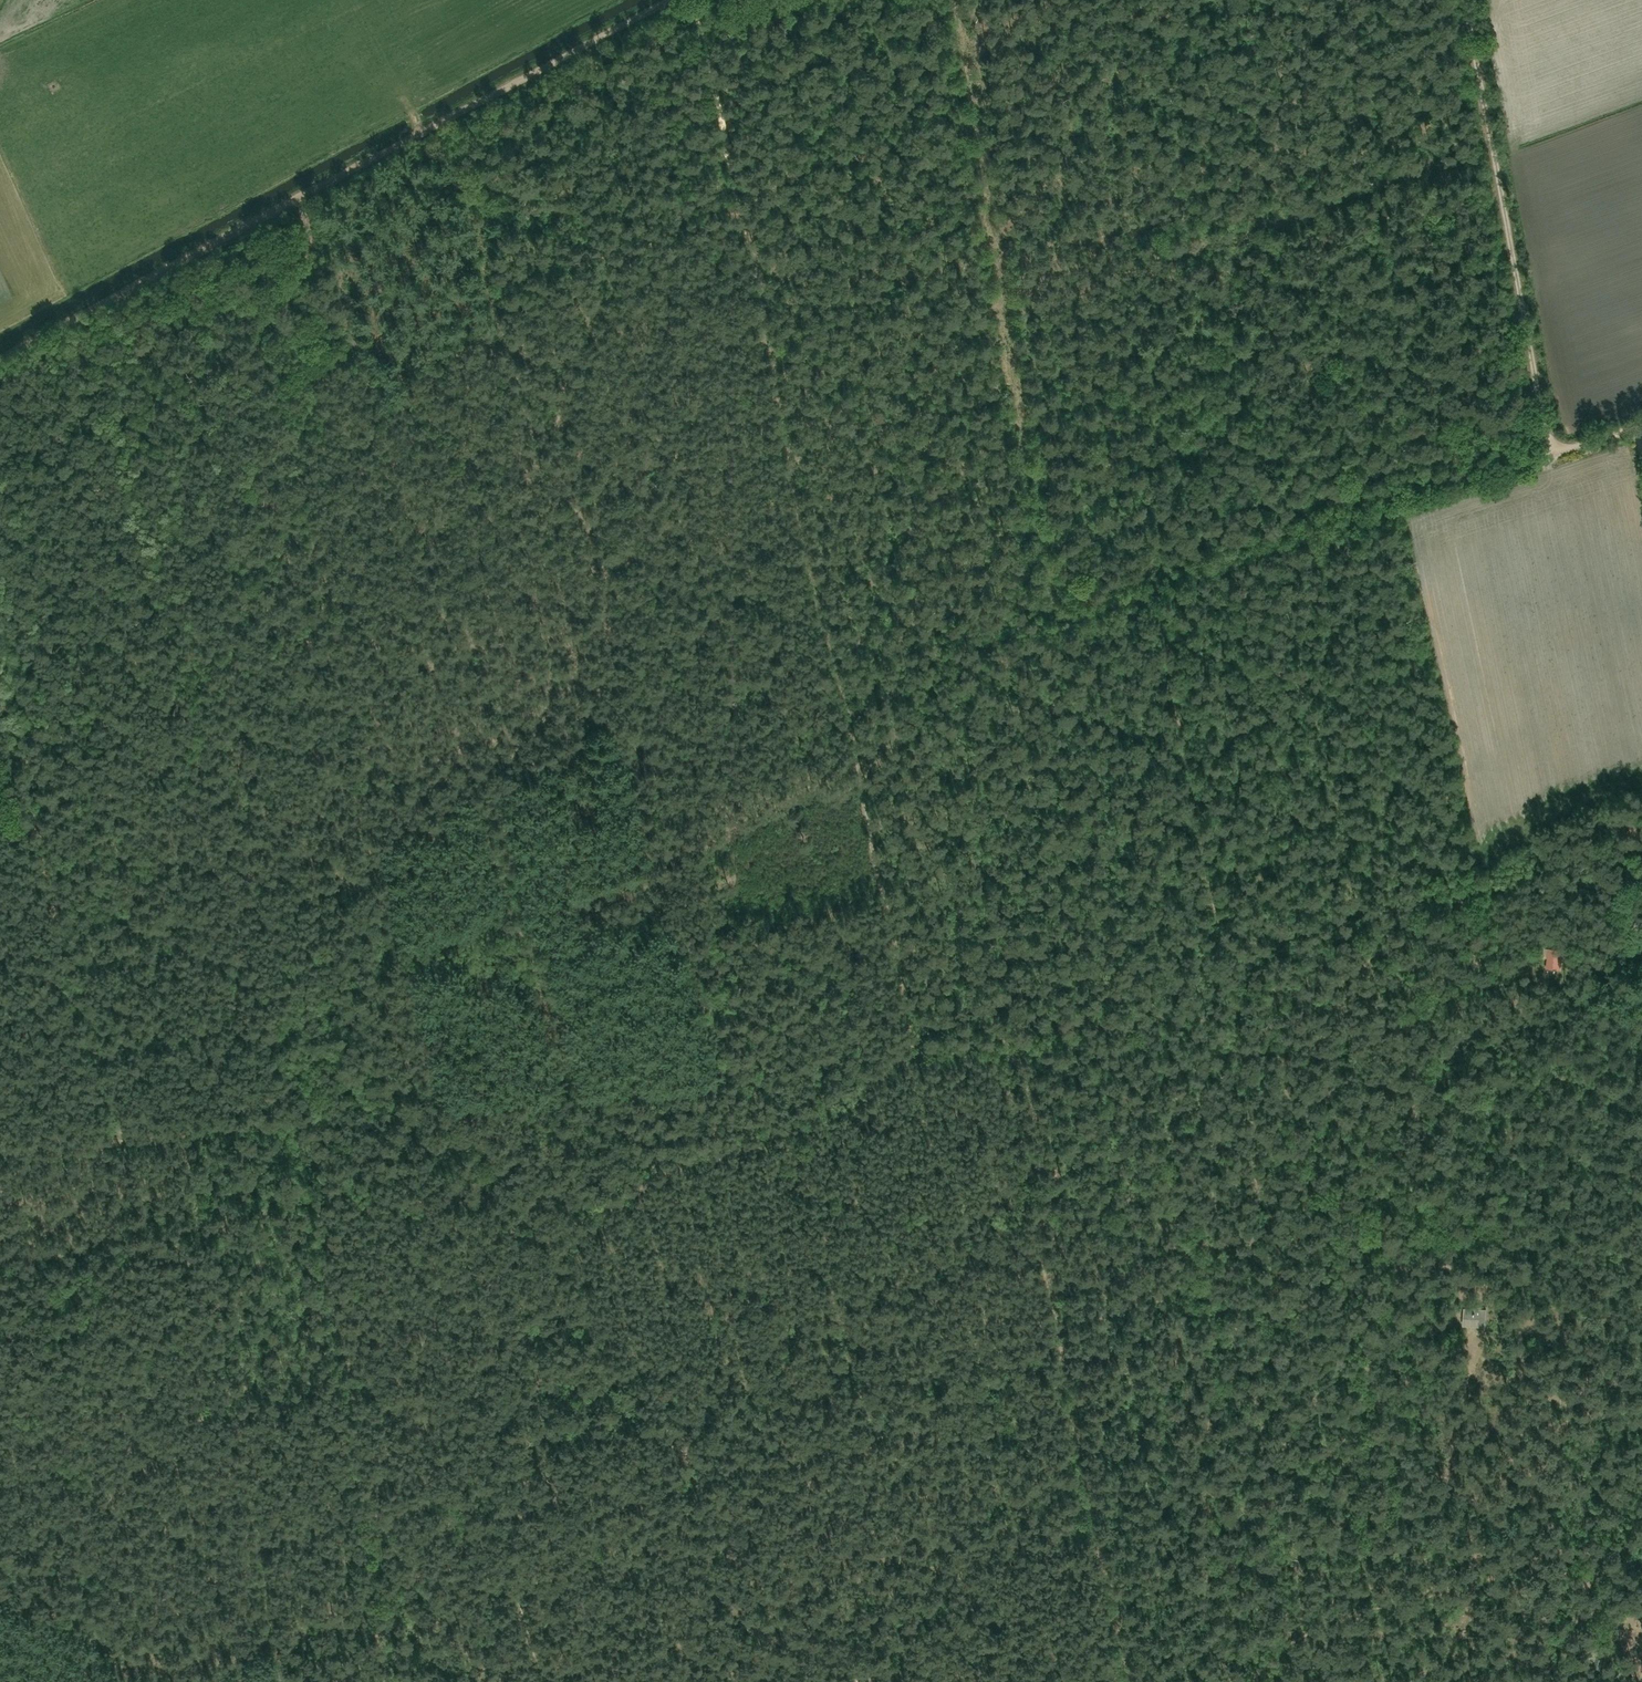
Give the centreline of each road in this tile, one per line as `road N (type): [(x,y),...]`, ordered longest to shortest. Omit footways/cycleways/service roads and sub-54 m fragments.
road 1 (track): [(0,358),(661,0)]
road 2 (track): [(1641,1556),(1551,1588),(1502,1533),(1411,1473),(1393,1448),(1362,1348),(1368,1291),(1401,1259),(1435,1250),(1475,1281)]
road 3 (track): [(1461,0),(1542,419),(1558,445)]

